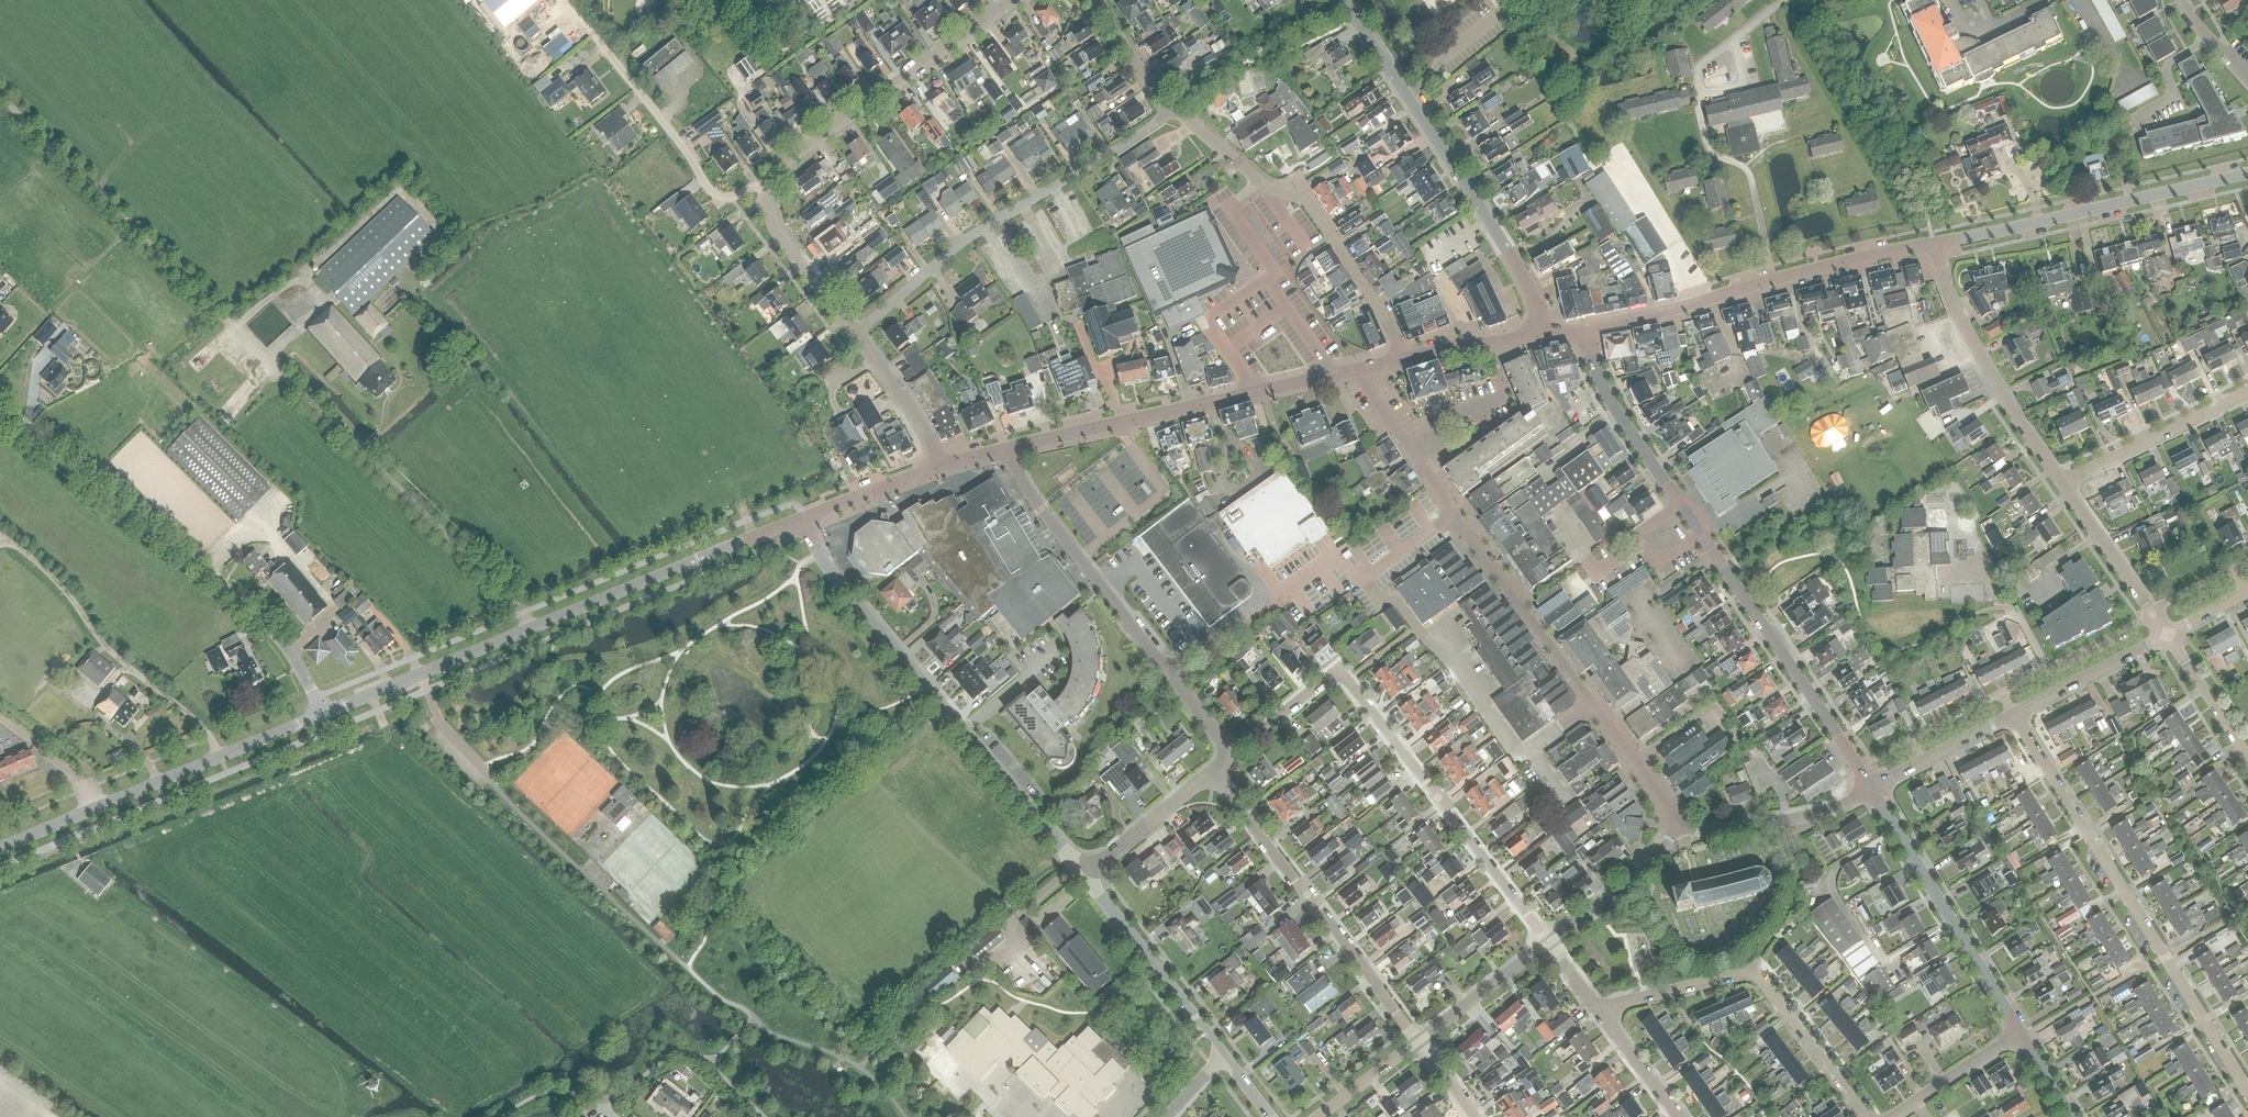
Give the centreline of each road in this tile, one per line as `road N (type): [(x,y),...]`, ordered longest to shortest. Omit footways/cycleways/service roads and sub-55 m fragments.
road 1 (tertiary): [(1873,788),(1616,410),(1582,328)]
road 2 (tertiary): [(322,715),(802,517)]
road 3 (residential): [(1233,750),(1328,678),(1347,681),(1549,942)]
road 4 (tertiary): [(1084,874),(832,575),(802,517)]
road 5 (residential): [(1680,826),(1415,458)]
road 6 (unclassified): [(322,715),(286,644),(262,618),(0,412)]
road 7 (residential): [(2247,1091),(2015,715)]
road 8 (tertiary): [(1544,334),(1521,273),(1343,0)]
road 9 (residential): [(854,333),(964,239),(1172,109)]
road 10 (residential): [(1233,750),(1042,508),(1007,447)]
road 11 (tertiary): [(1582,328),(1935,243)]
road 12 (tertiary): [(1007,447),(1359,369)]
road 13 (tertiary): [(0,850),(322,715)]
road 14 (residential): [(1172,109),(1266,187),(1310,206),(1402,358)]
road 15 (residential): [(1603,1015),(1621,1003),(1751,974),(1866,1116)]
road 16 (unclassified): [(1417,1042),(1214,777)]
road 17 (tertiary): [(1935,243),(2247,173)]
road 18 (residential): [(1012,0),(783,161),(769,186)]
road 19 (tertiary): [(2020,1036),(1873,788)]
road 20 (residential): [(2062,484),(1952,308),(1935,243)]
road 21 (residential): [(769,186),(729,197),(712,192),(592,36)]
road 22 (tertiary): [(1226,1053),(1084,874)]
road 23 (residential): [(2062,484),(2247,391)]
road 24 (residential): [(1680,826),(1738,833),(1836,809),(1873,788)]
road 25 (residential): [(1549,942),(1652,861),(1680,826)]
road 26 (residential): [(769,186),(779,236),(854,333)]
road 27 (residential): [(2015,715),(2167,635)]
road 28 (residential): [(2002,692),(2150,612)]
road 29 (residential): [(1417,1042),(1549,942)]
road 30 (residential): [(1084,874),(1214,777)]
road 31 (residential): [(854,333),(920,422),(941,465)]
road 32 (residential): [(2150,612),(2062,484)]
road 33 (residential): [(1894,1116),(2020,1036)]
road 34 (tertiary): [(802,517),(941,465)]
road 35 (residential): [(2247,756),(2167,635)]
road 36 (tertiary): [(1402,358),(1544,334)]
road 37 (residential): [(1172,109),(1095,0)]
road 38 (residential): [(1603,1015),(1680,1116)]
road 39 (track): [(0,704),(94,773),(93,782)]
road 40 (residential): [(1923,761),(1917,735),(2002,692)]
road 41 (residential): [(1321,1116),(1417,1042)]
road 42 (residential): [(1415,458),(1433,445),(1442,422),(1509,391)]

